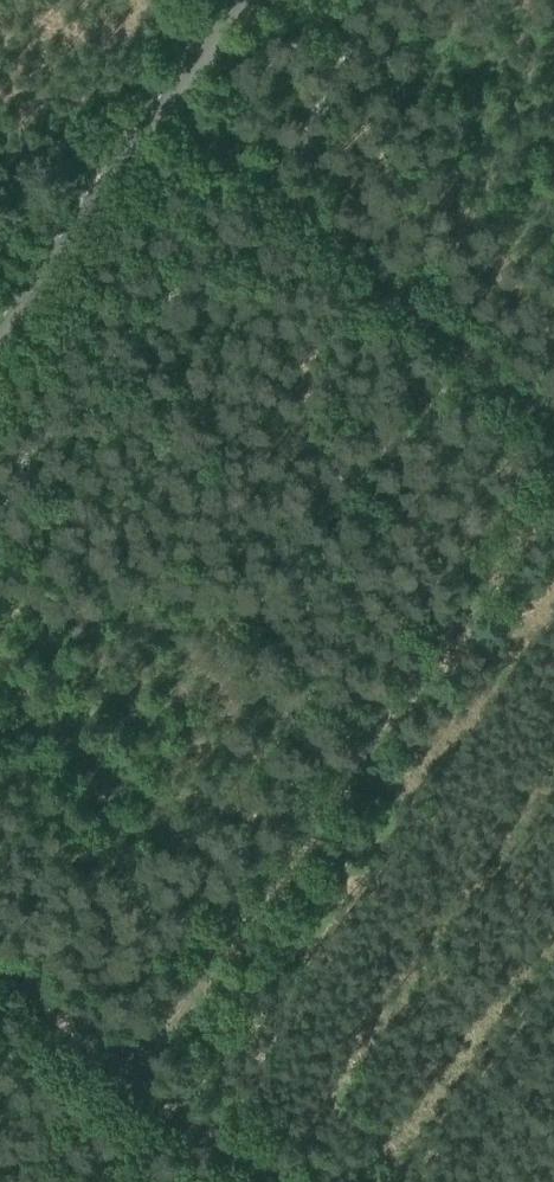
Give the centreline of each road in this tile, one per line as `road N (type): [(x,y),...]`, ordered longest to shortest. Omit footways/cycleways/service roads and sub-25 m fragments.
road 1 (track): [(80,1054),(128,1045),(159,1012),(553,486)]
road 2 (secondary): [(0,339),(242,0)]
road 3 (track): [(80,1054),(279,1181)]

